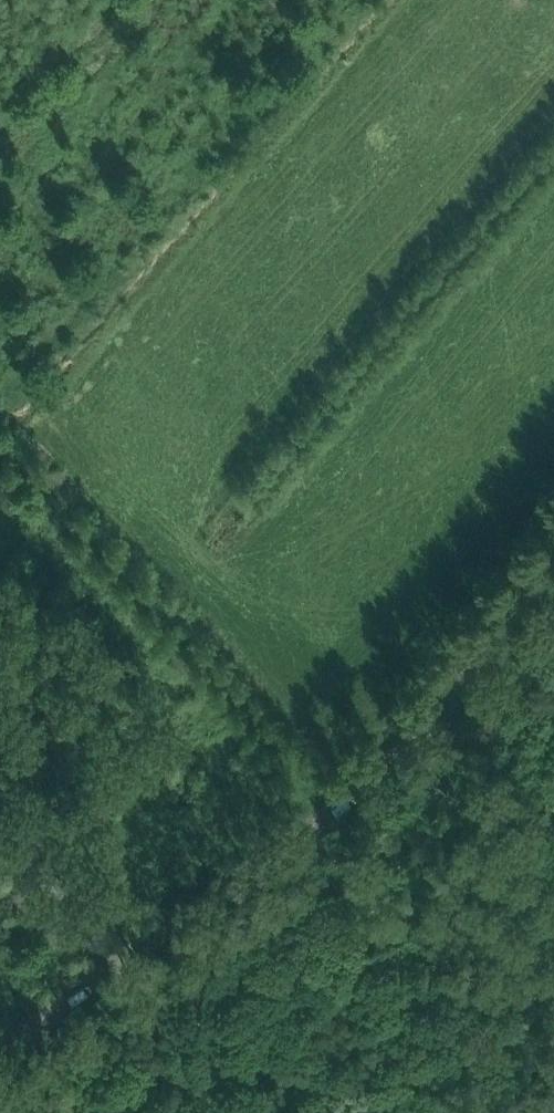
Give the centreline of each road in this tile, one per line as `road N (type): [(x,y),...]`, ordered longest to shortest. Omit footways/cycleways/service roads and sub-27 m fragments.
road 1 (unclassified): [(553,572),(418,730),(0,1056)]

